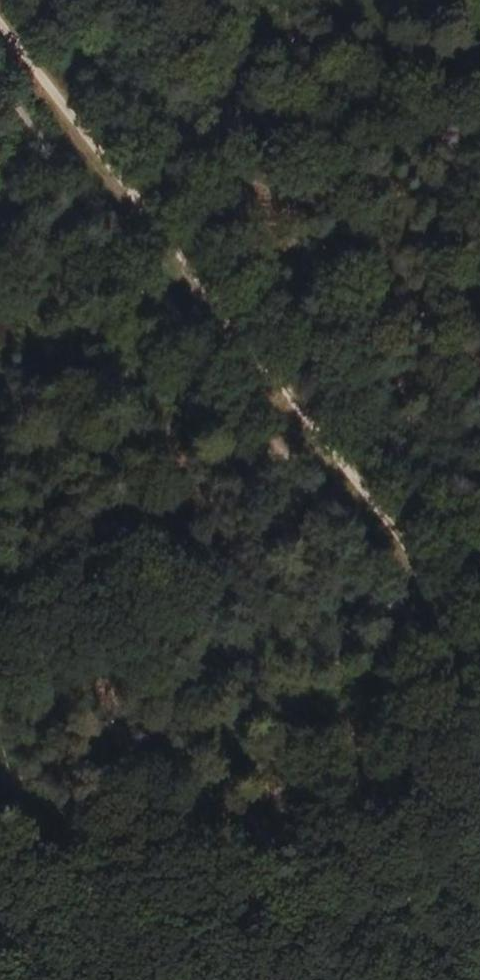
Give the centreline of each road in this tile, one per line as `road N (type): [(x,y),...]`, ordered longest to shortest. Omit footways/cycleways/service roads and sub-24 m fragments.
road 1 (track): [(479,703),(0,93)]
road 2 (track): [(0,656),(479,442)]

